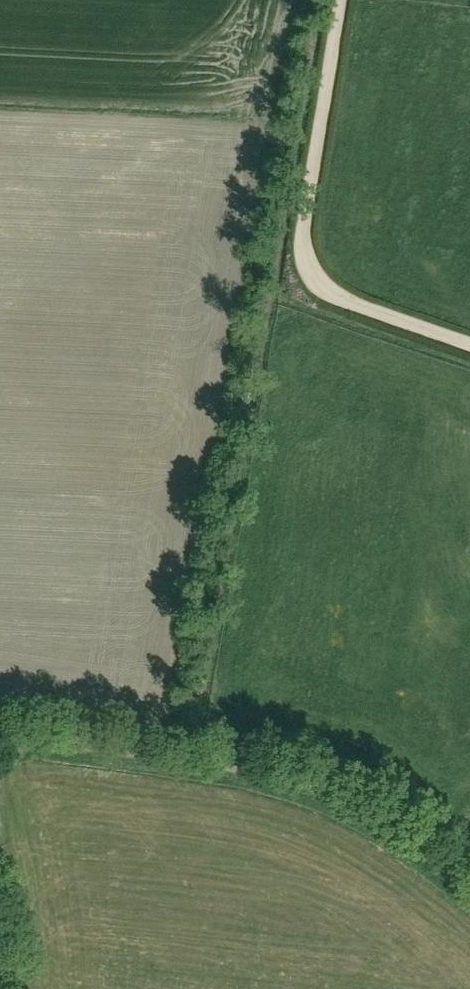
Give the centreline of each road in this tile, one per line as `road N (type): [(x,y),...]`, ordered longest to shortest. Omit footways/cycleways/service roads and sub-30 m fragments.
road 1 (unclassified): [(469,907),(360,826),(297,797),(234,780),(0,751)]

